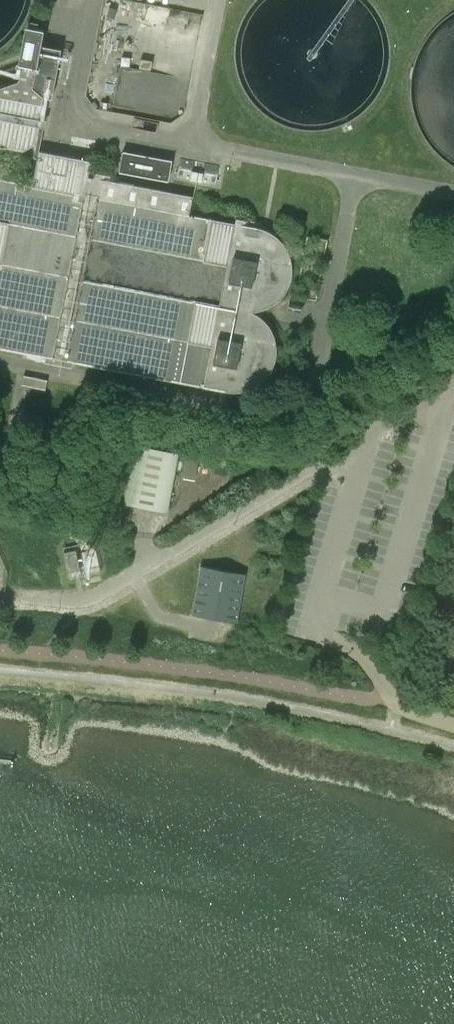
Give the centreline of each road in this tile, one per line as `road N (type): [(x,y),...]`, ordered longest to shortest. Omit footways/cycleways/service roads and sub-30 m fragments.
road 1 (unclassified): [(5,593),(83,600),(303,470),(351,459)]
road 2 (unclassified): [(351,459),(356,474),(314,625),(361,655),(392,696)]
road 3 (unclassified): [(351,459),(380,422),(453,379)]

